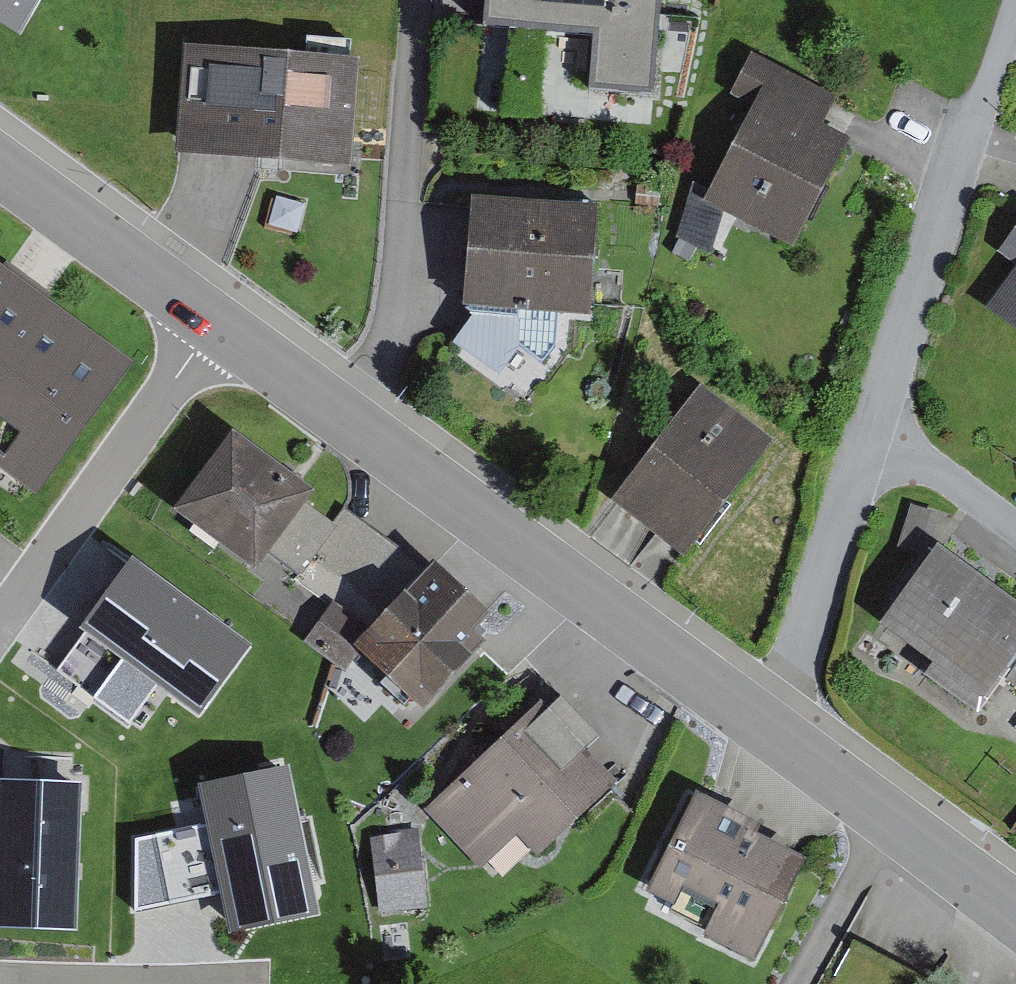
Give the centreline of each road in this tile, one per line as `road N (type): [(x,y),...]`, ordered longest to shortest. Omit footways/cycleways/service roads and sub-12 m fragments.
road 1 (residential): [(765,719),(0,164)]
road 2 (residential): [(765,719),(790,682),(1015,8)]
road 3 (residential): [(1015,911),(765,719)]
road 4 (residential): [(0,977),(162,982)]

